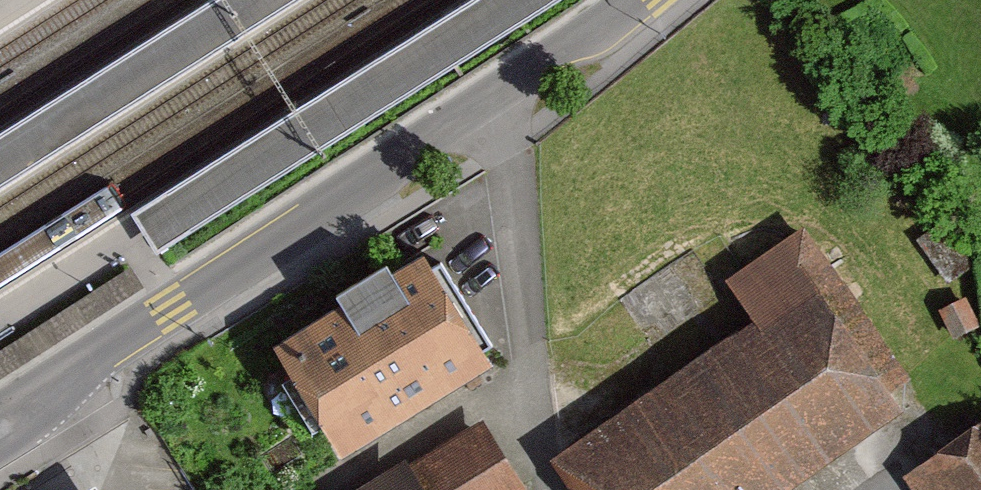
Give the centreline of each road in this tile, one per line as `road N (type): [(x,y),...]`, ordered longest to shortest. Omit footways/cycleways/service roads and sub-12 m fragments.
road 1 (residential): [(0,426),(501,104),(641,0)]

